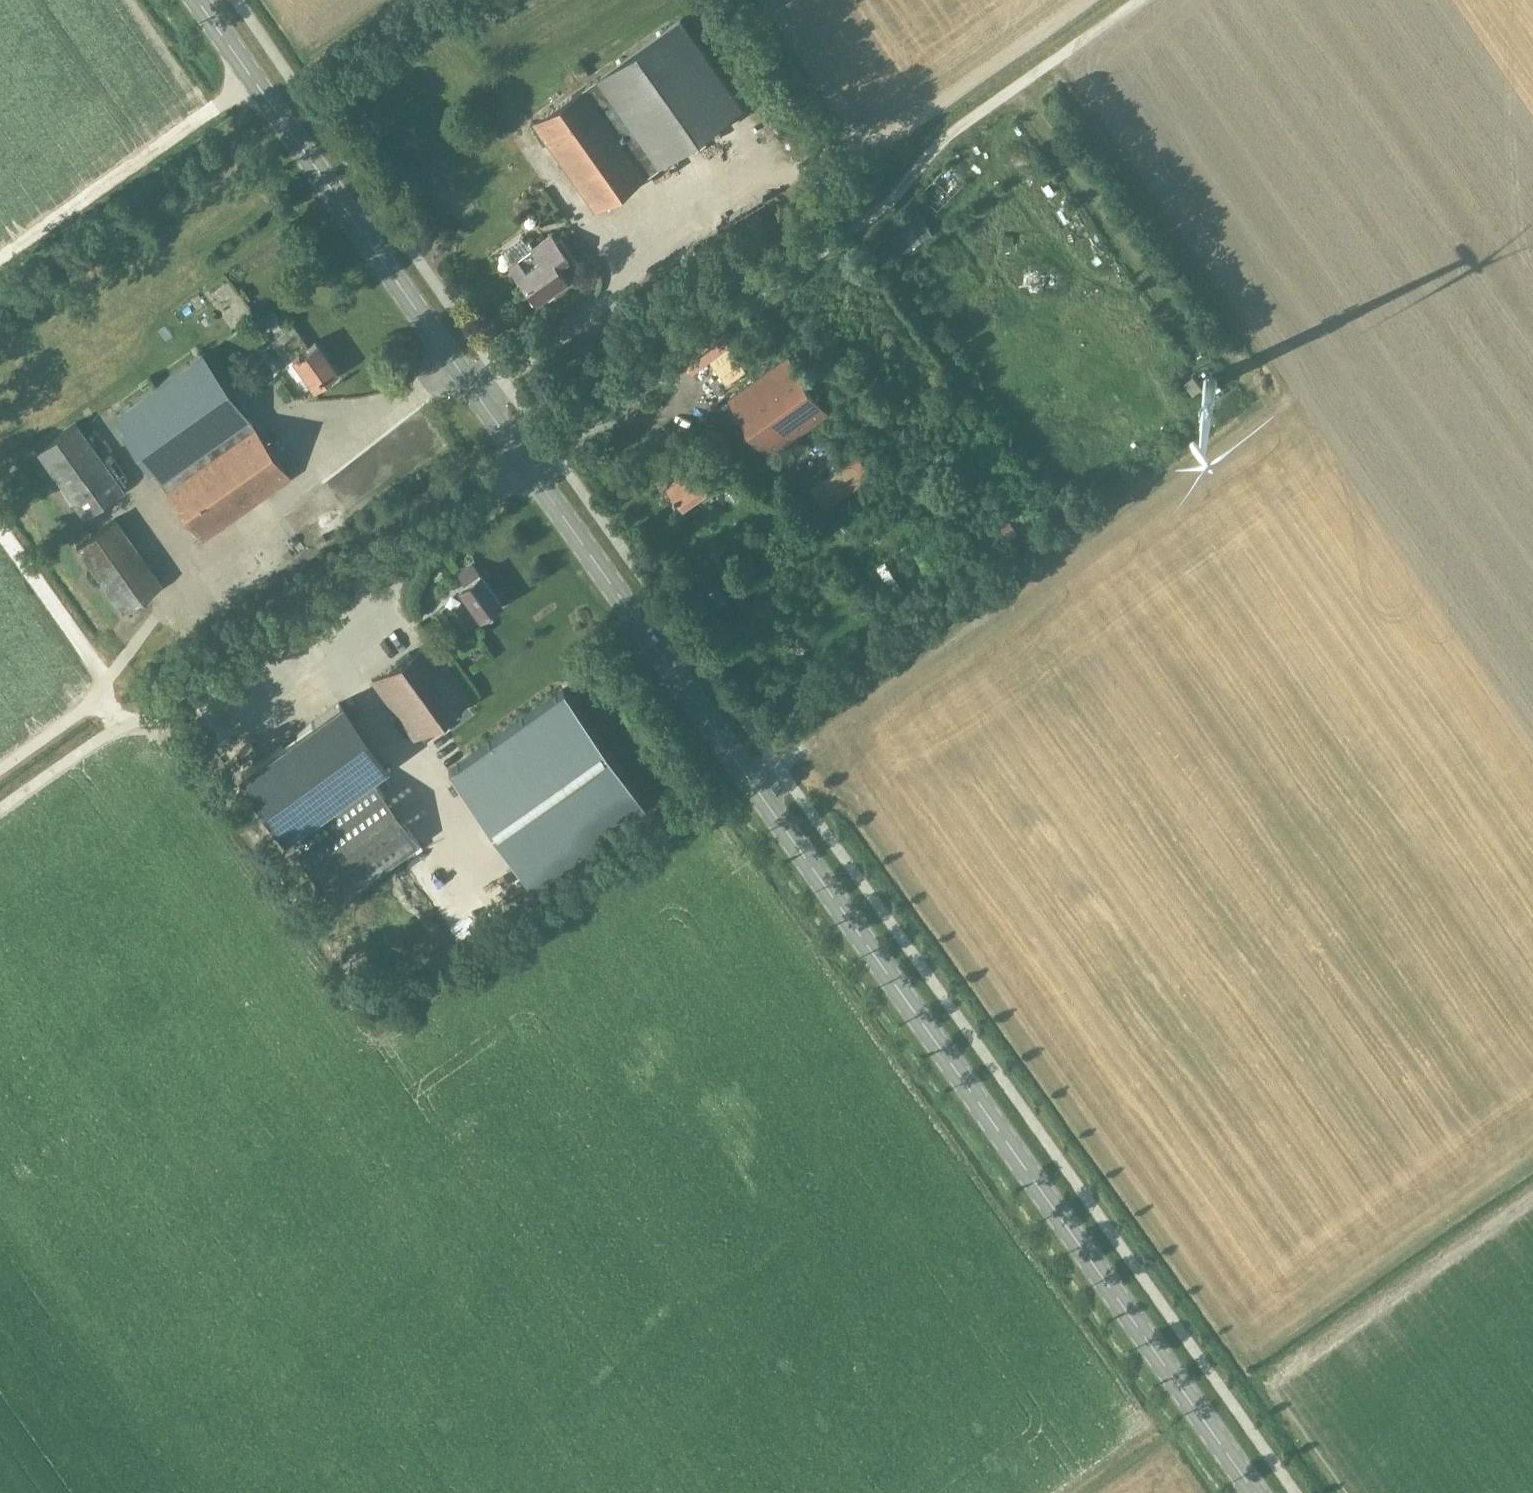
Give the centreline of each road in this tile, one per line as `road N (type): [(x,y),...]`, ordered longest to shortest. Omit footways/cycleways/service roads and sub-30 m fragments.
road 1 (secondary): [(1255,1492),(197,0)]

